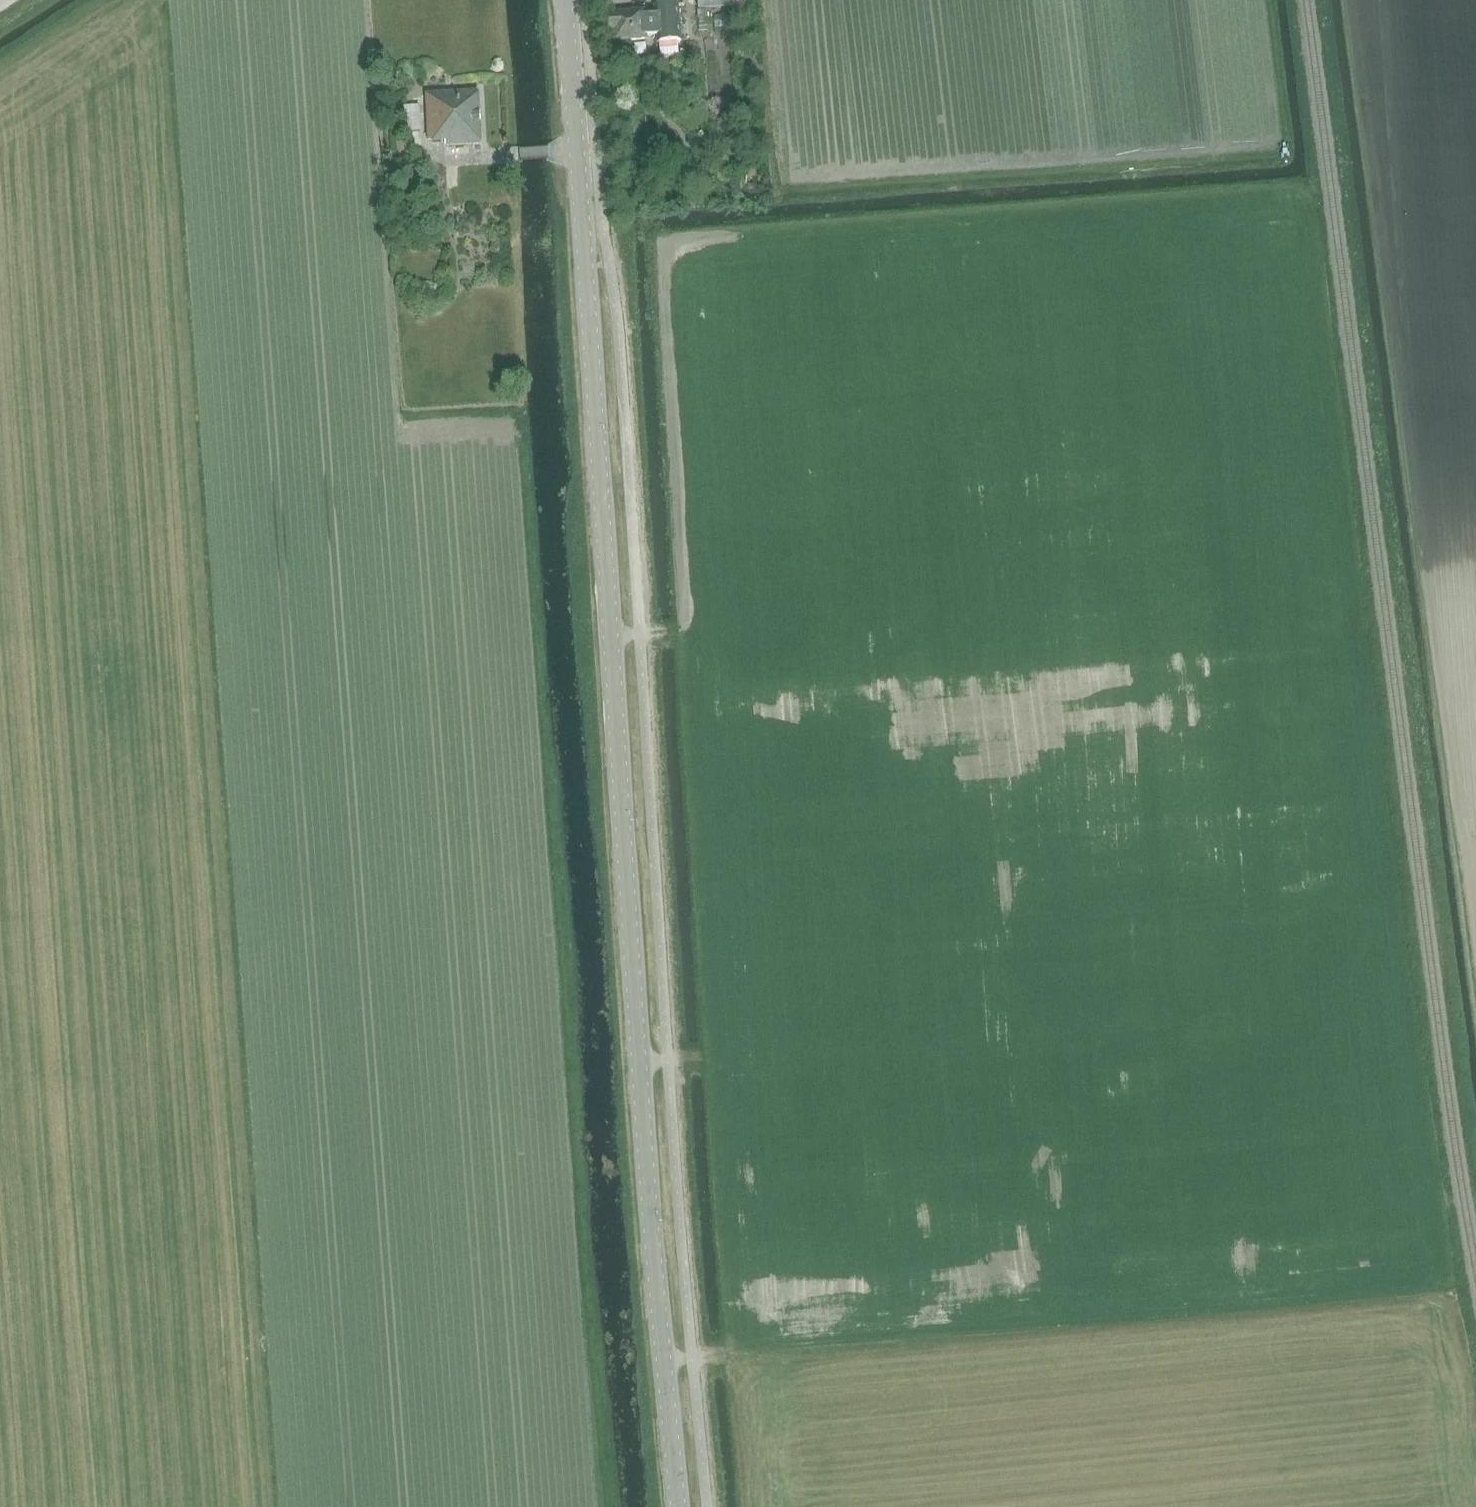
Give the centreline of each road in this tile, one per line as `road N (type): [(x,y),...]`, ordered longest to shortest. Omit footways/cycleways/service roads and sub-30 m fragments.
road 1 (tertiary): [(679,1506),(637,1055),(564,0)]

